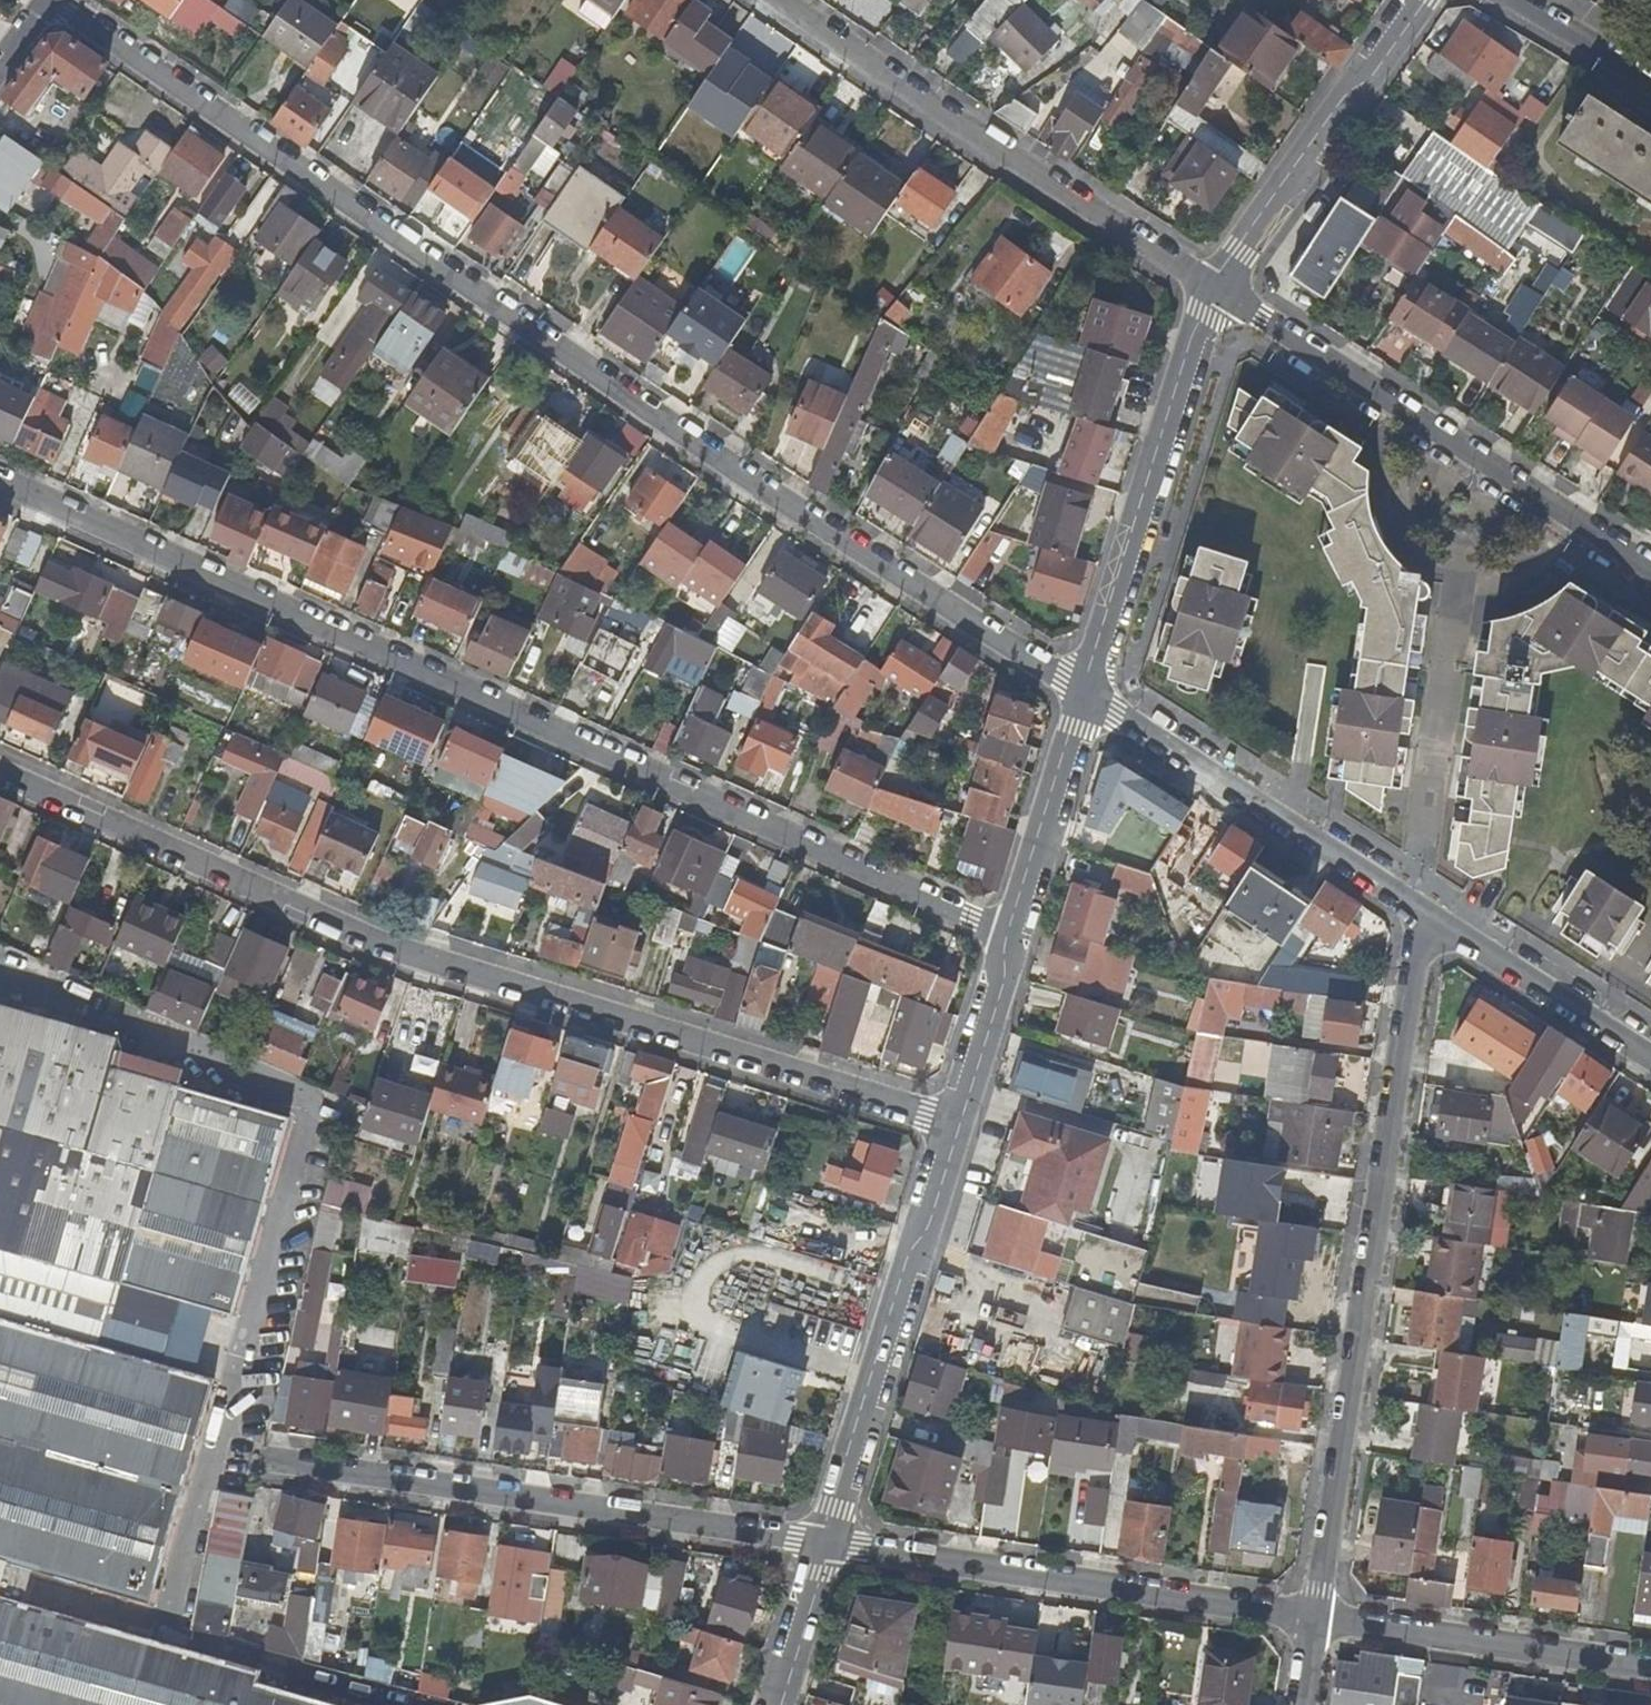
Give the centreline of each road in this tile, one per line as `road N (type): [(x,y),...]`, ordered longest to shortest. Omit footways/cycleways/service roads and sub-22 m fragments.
road 1 (residential): [(1080,692),(55,0)]
road 2 (residential): [(0,477),(1008,935)]
road 3 (residential): [(951,1128),(416,962),(0,774)]
road 4 (residential): [(1312,1618),(1425,905)]
road 5 (residential): [(266,1458),(823,1544)]
road 6 (residential): [(789,0),(1217,292)]
road 7 (residential): [(1650,575),(1217,292)]
road 8 (residential): [(1312,1618),(823,1544)]
road 9 (tertiary): [(951,1128),(823,1544)]
road 10 (tertiary): [(1217,292),(1080,692)]
road 11 (residential): [(1080,692),(1425,905)]
road 12 (tertiary): [(1420,0),(1217,292)]
road 13 (residential): [(1650,1668),(1312,1618)]
road 14 (residential): [(1425,905),(1650,1057)]
road 15 (tertiary): [(1080,692),(1008,935)]
road 16 (tertiary): [(1008,935),(951,1128)]
road 17 (residential): [(1650,93),(1508,0)]
road 18 (tertiary): [(823,1544),(774,1704)]

